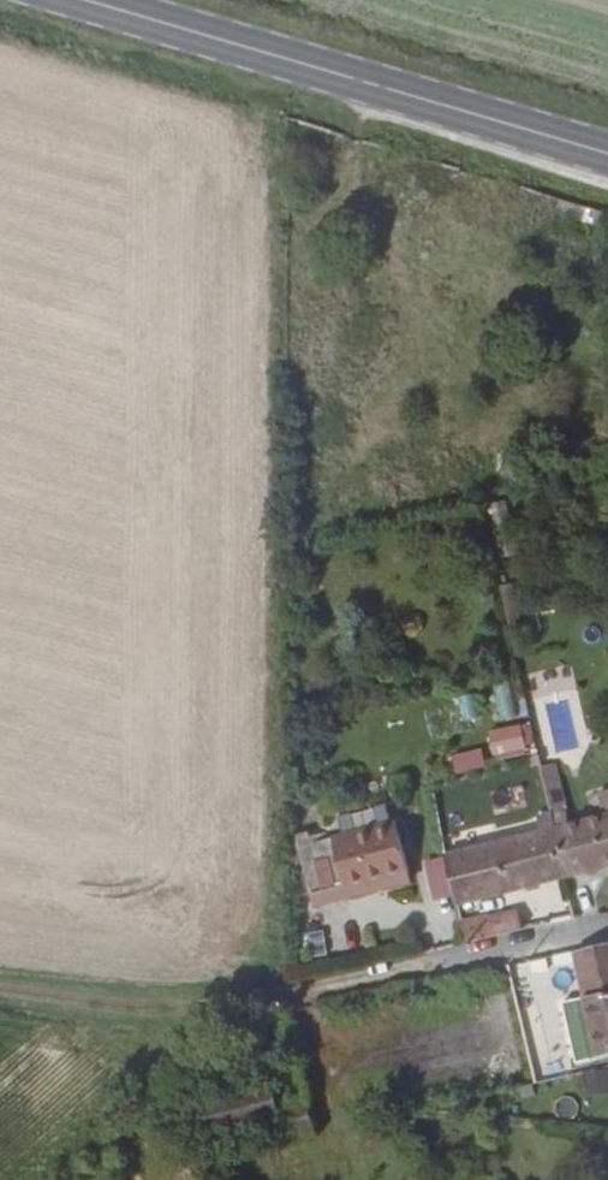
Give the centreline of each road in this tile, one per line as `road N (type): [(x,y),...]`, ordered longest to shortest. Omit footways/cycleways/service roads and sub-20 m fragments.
road 1 (primary): [(607,155),(82,0)]
road 2 (residential): [(234,1004),(607,930)]
road 3 (track): [(0,992),(234,1004)]

